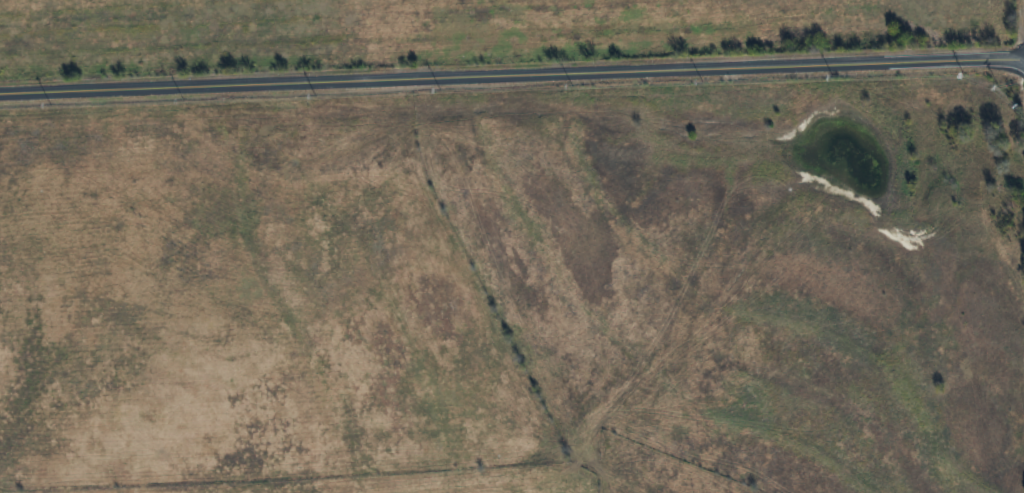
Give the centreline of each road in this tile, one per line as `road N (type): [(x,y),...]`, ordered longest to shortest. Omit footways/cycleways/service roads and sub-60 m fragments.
road 1 (residential): [(0,101),(1023,61)]
road 2 (residential): [(117,311),(854,288)]
road 3 (residential): [(855,69),(853,492)]
road 4 (residential): [(117,96),(117,492)]
road 5 (residential): [(487,300),(487,492)]

